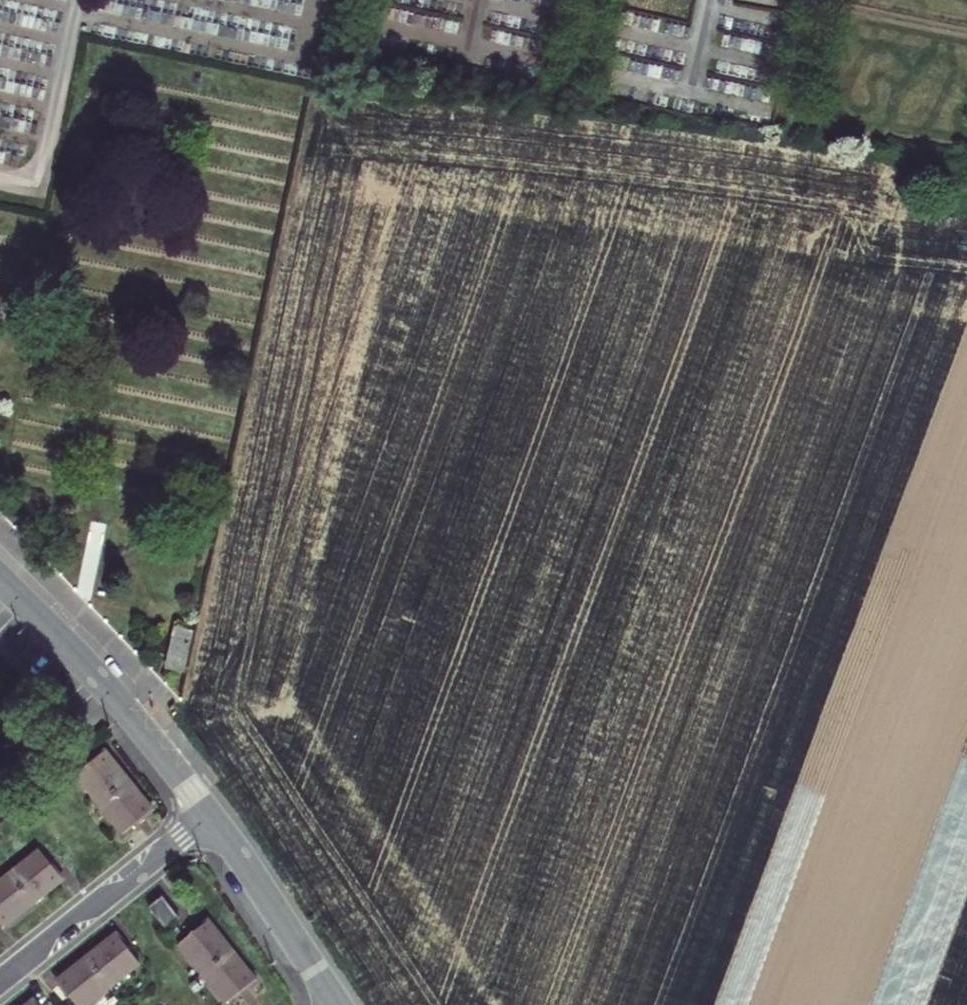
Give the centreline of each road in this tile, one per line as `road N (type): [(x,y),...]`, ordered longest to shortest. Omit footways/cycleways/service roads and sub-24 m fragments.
road 1 (tertiary): [(209,817),(140,729),(0,579)]
road 2 (residential): [(209,817),(0,983)]
road 3 (tertiary): [(337,1004),(209,817)]

